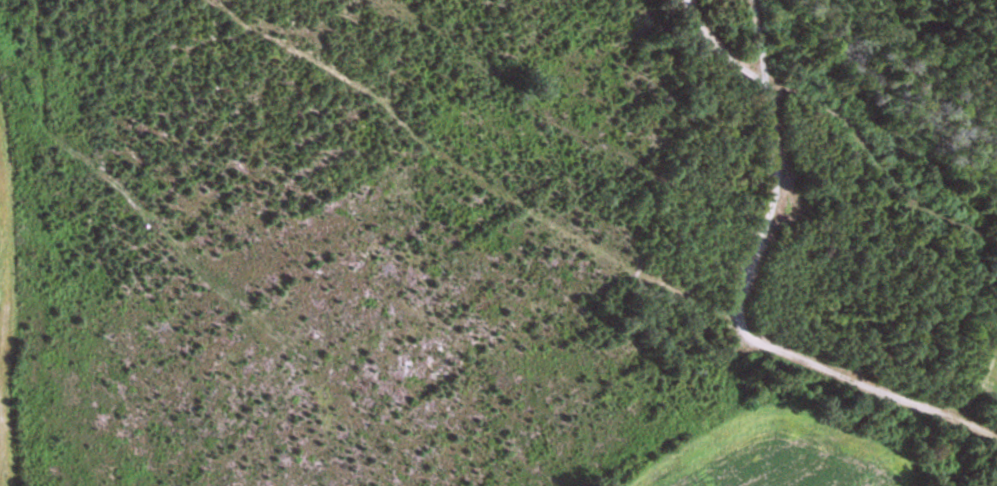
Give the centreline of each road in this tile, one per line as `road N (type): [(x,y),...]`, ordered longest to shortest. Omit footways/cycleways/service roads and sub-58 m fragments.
road 1 (track): [(996,438),(749,334),(740,303),(778,184),(769,87)]
road 2 (track): [(689,0),(708,38),(769,87)]

